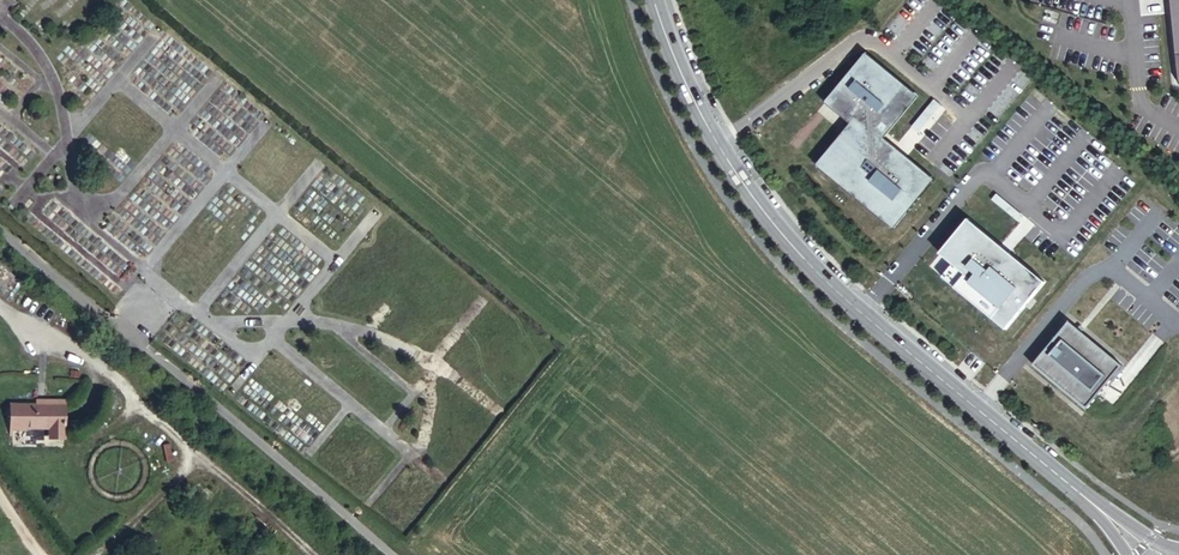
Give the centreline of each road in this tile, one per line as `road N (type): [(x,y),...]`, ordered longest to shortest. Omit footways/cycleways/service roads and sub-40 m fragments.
road 1 (unclassified): [(655,0),(719,145),(780,231),(862,311),(1112,519)]
road 2 (track): [(0,295),(111,374),(315,554)]
road 3 (track): [(205,457),(96,554)]

